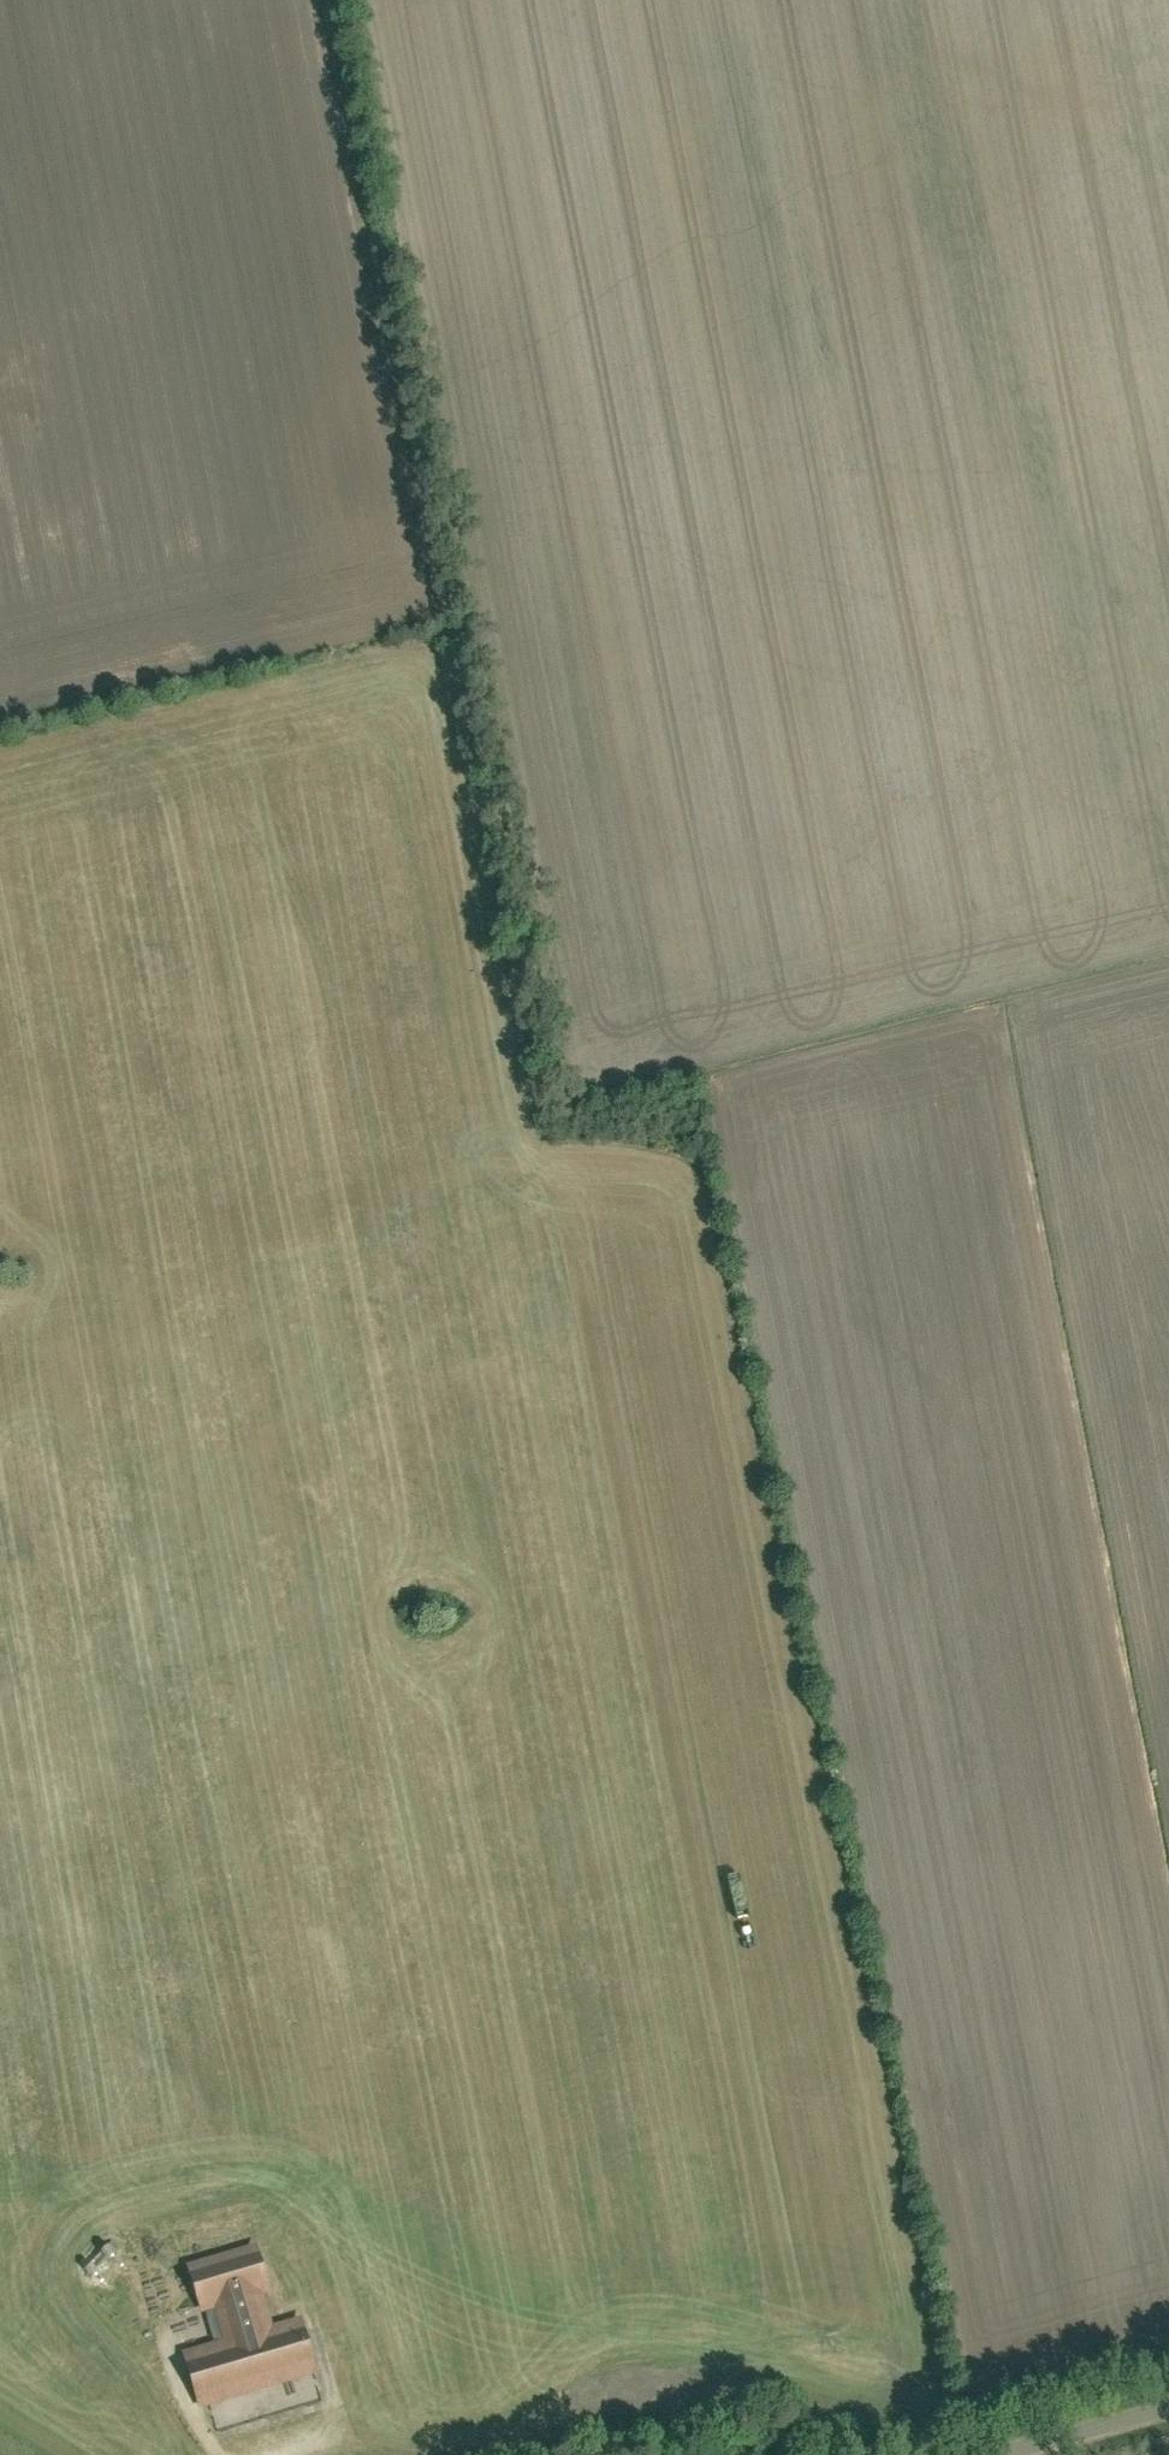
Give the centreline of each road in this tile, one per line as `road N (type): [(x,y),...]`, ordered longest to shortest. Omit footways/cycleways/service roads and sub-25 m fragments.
road 1 (unclassified): [(995,2454),(1168,2410)]

